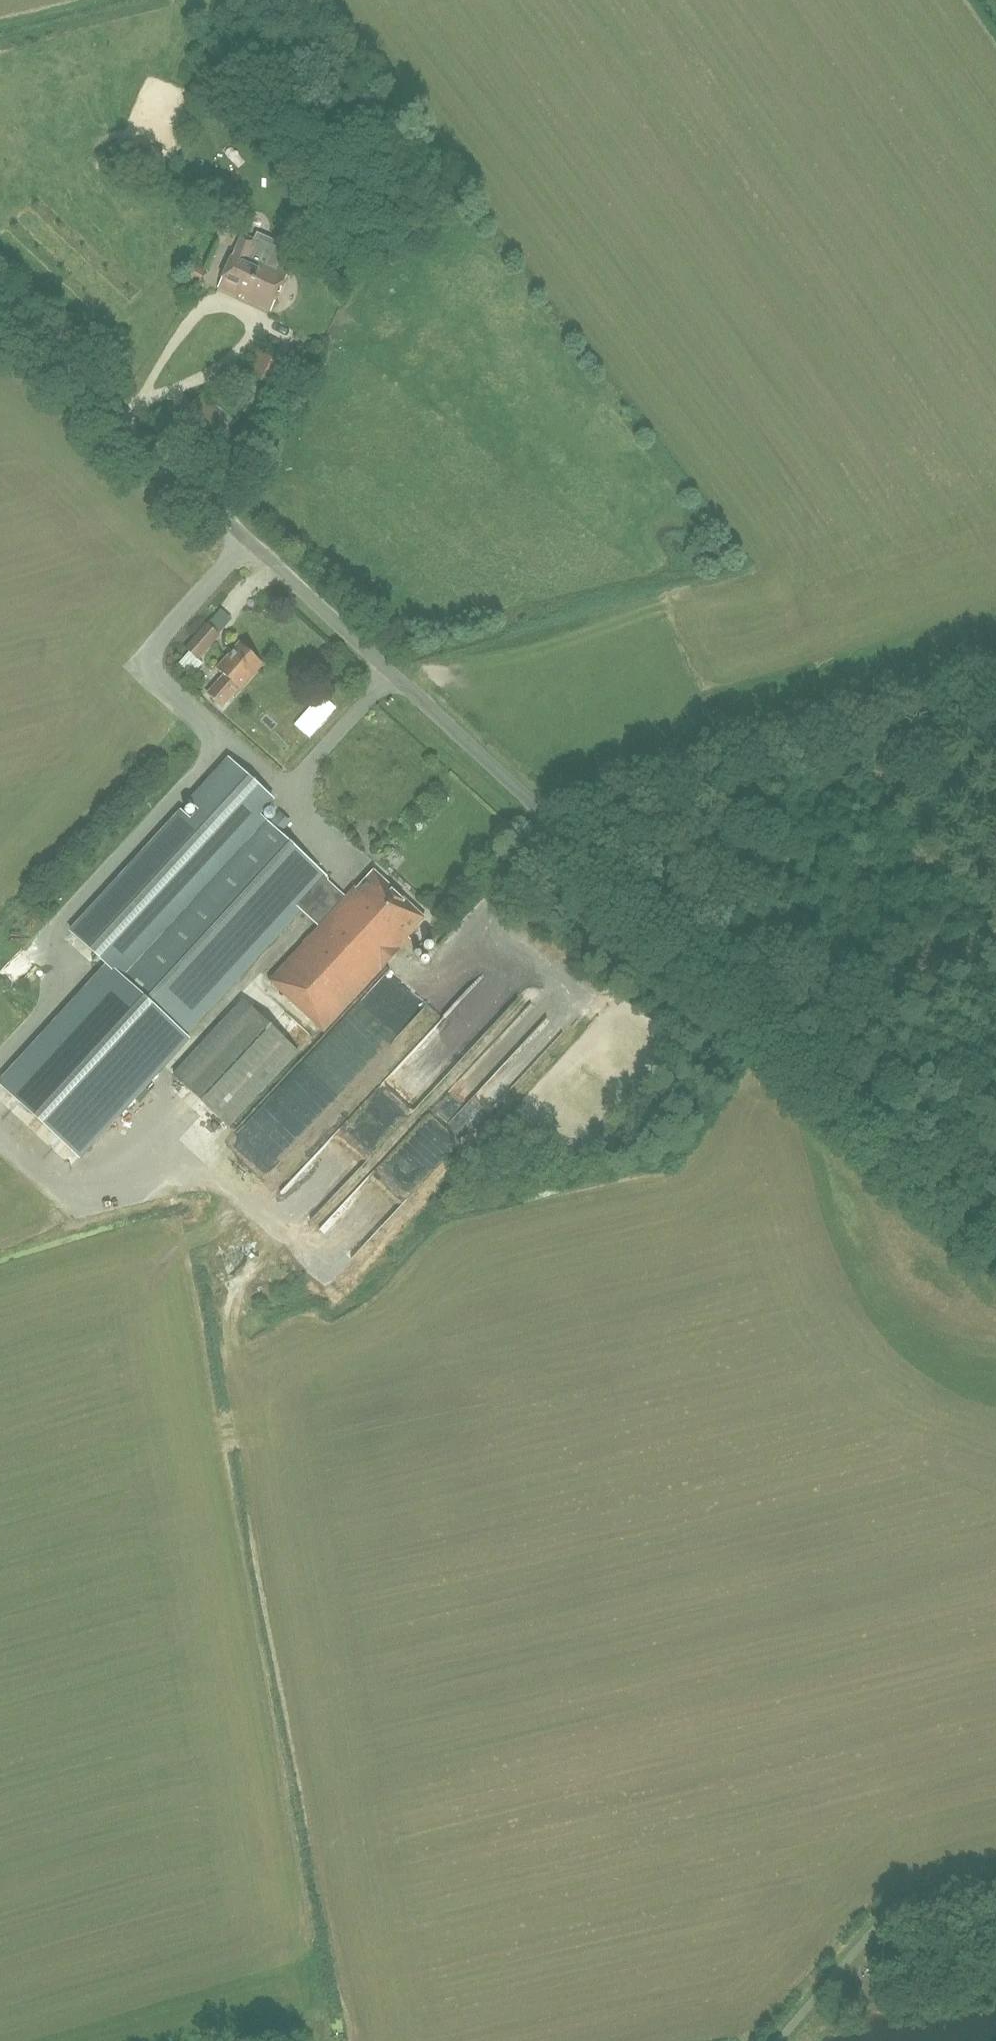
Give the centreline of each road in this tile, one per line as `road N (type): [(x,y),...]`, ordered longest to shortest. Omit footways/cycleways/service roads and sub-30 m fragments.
road 1 (unclassified): [(995,1233),(0,310)]

